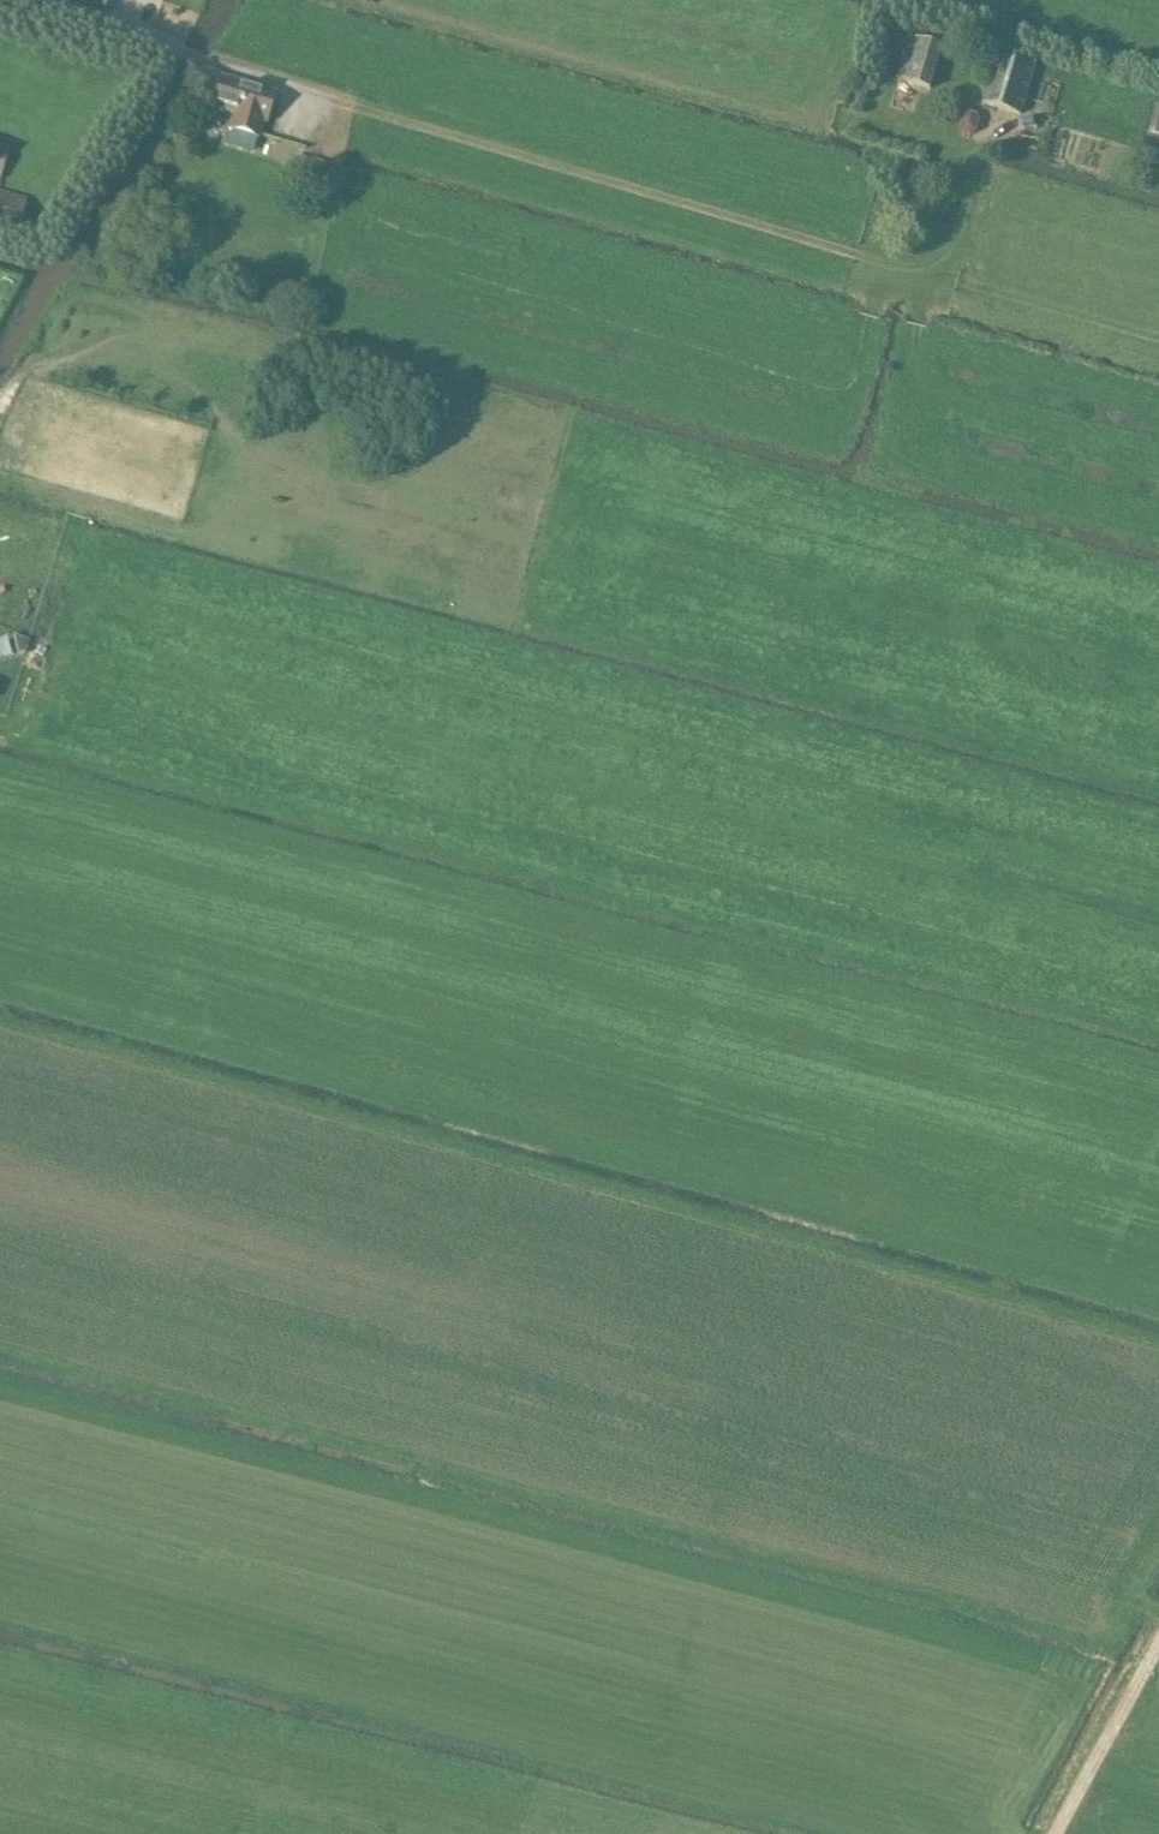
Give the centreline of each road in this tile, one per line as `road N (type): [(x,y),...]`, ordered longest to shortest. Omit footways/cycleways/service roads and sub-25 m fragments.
road 1 (track): [(925,273),(322,98)]
road 2 (track): [(1052,1833),(1158,1639)]
road 3 (track): [(990,131),(961,227),(948,255),(925,273),(965,286)]

